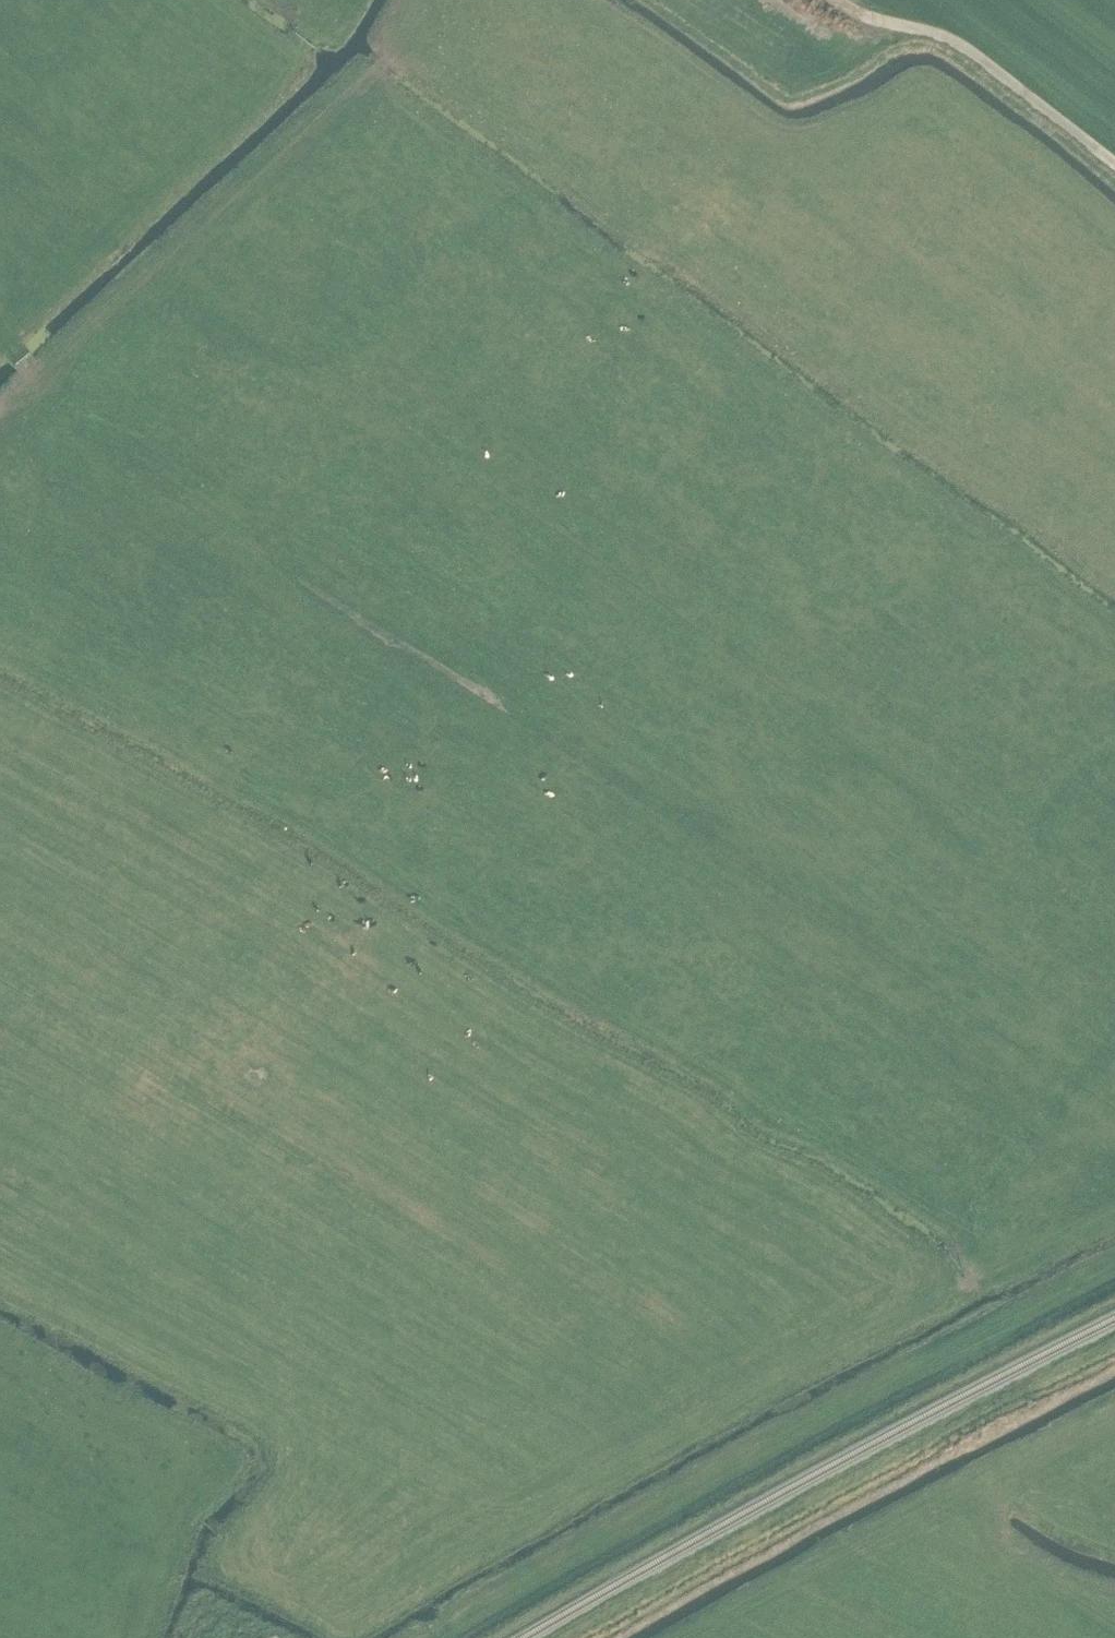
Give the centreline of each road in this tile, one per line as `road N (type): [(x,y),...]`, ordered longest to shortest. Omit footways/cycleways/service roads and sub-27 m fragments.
road 1 (track): [(839,0),(947,35),(1114,160)]

